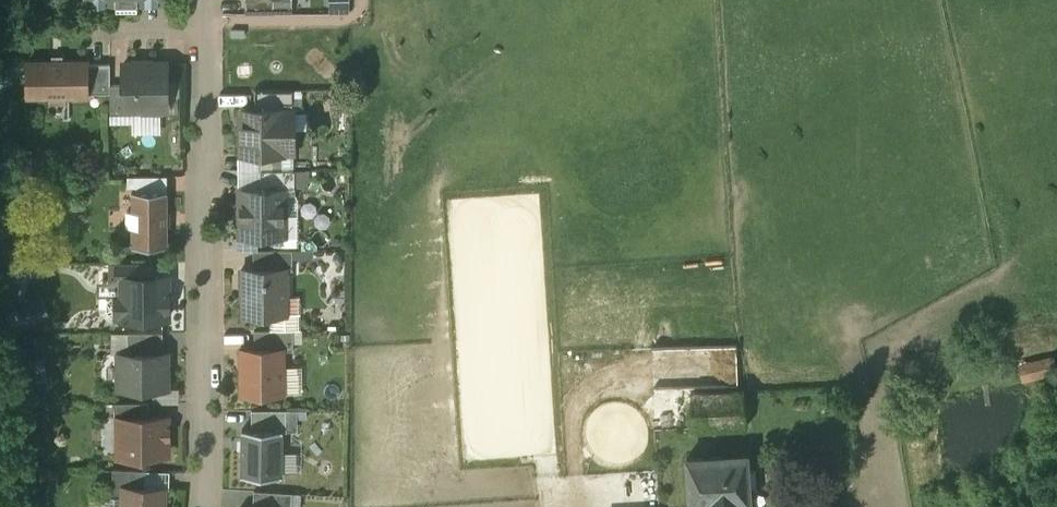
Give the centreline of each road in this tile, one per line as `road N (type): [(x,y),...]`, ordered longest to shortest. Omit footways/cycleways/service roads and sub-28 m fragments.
road 1 (residential): [(206,30),(203,506)]

